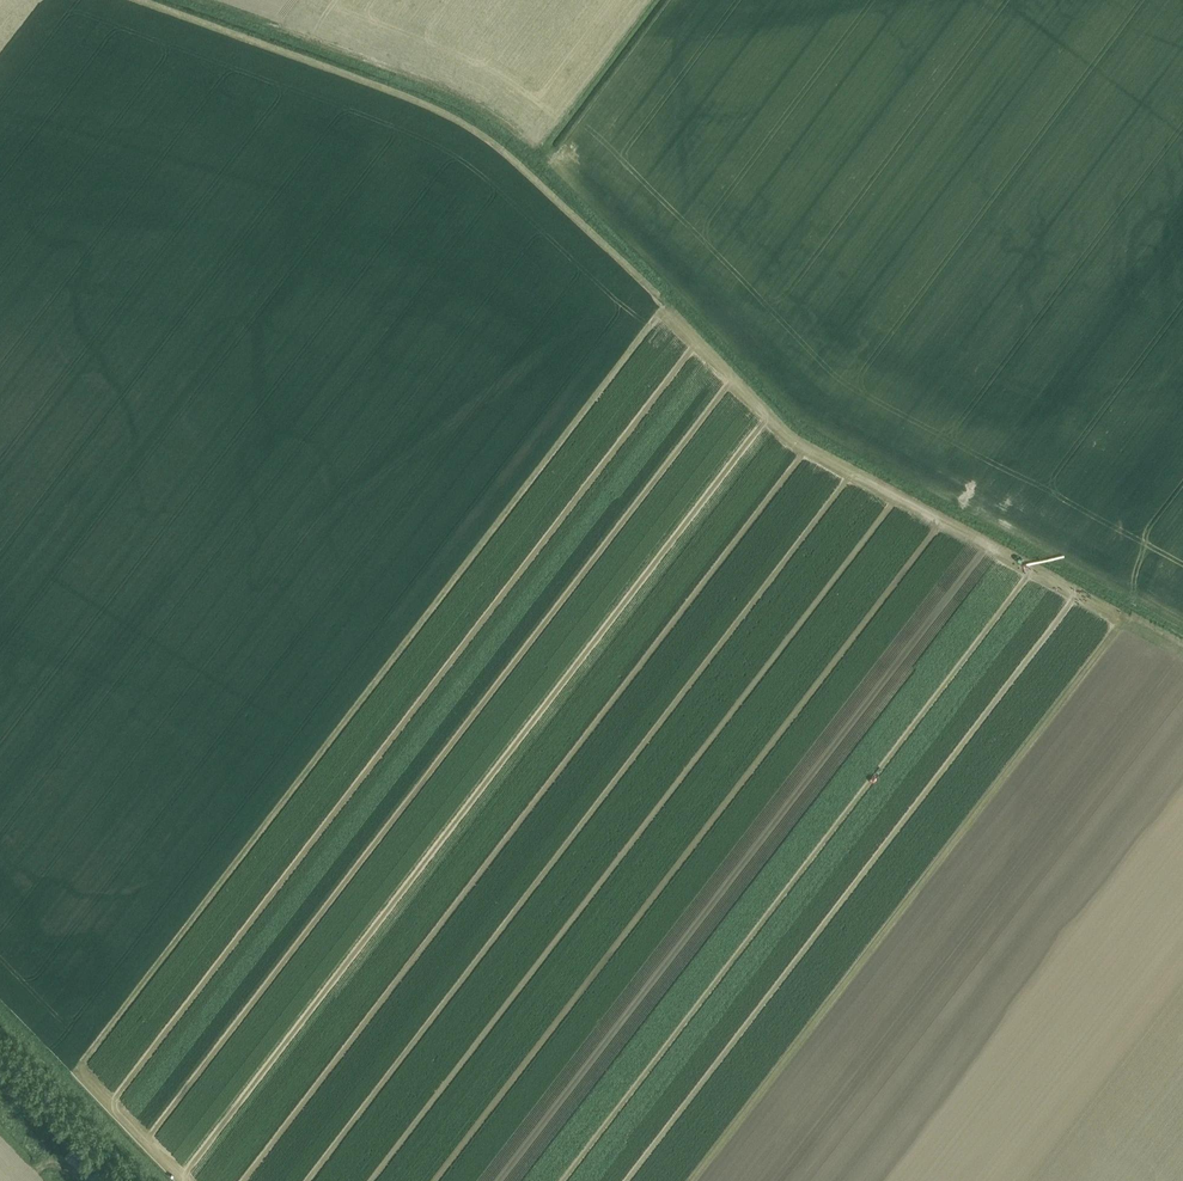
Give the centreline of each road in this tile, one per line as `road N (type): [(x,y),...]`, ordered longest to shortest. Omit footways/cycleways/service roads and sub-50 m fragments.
road 1 (unclassified): [(127,1180),(0,1049)]

